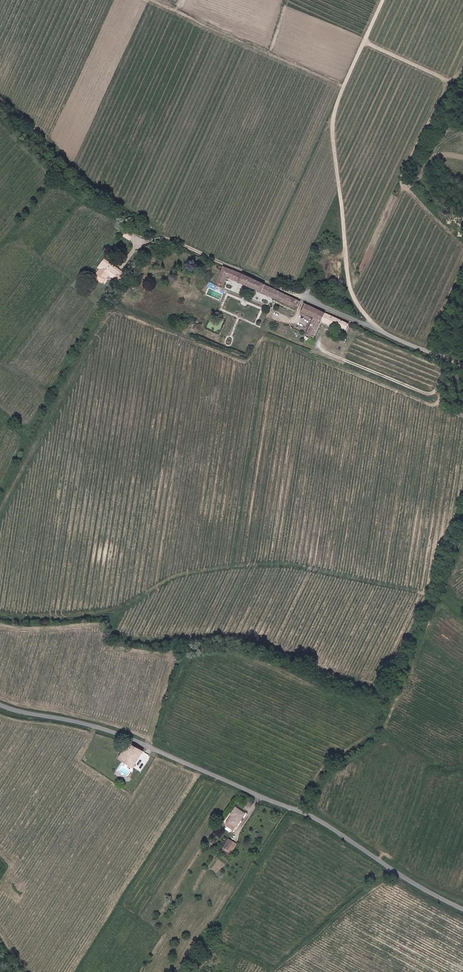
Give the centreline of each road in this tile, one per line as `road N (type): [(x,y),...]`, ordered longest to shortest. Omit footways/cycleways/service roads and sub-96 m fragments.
road 1 (unclassified): [(0,704),(124,735),(292,807),(462,908)]
road 2 (unclassified): [(462,366),(310,298)]

